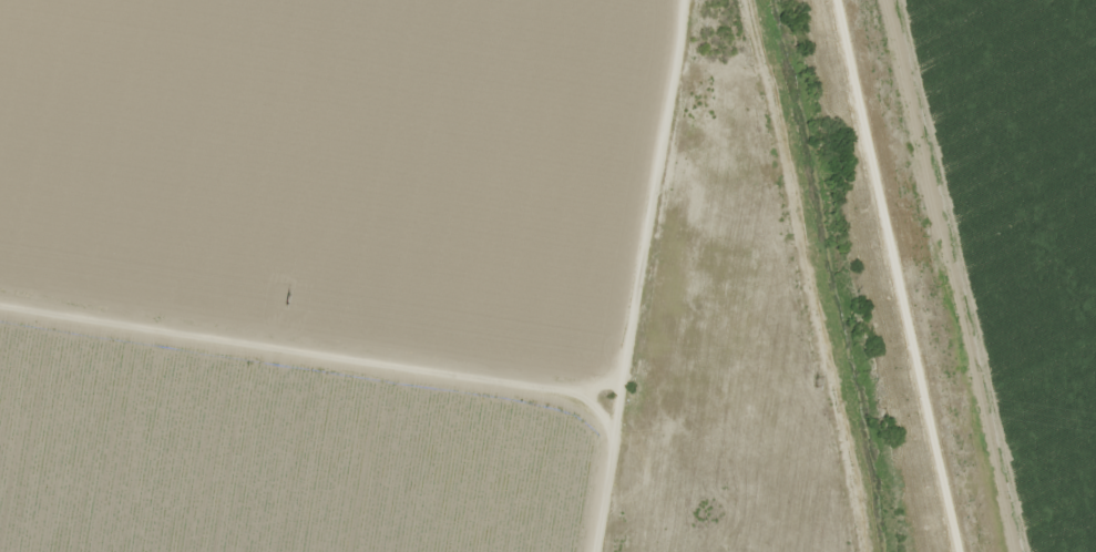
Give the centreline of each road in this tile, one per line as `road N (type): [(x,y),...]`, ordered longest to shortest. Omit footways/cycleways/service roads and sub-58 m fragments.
road 1 (residential): [(840,0),(972,551)]
road 2 (residential): [(612,551),(698,0)]
road 3 (residential): [(1043,0),(1064,218),(1095,362)]

